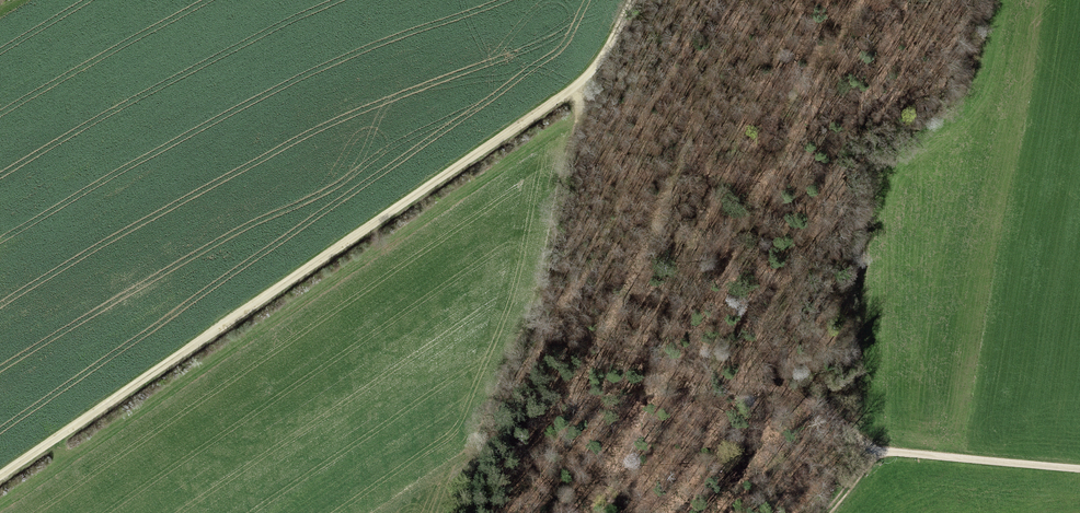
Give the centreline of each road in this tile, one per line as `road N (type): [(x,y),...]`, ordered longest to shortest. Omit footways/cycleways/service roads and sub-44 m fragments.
road 1 (track): [(633,0),(581,81),(0,473)]
road 2 (track): [(459,512),(523,328),(581,81)]
road 3 (track): [(526,317),(684,370),(797,391),(876,452)]
road 4 (track): [(876,452),(1079,470)]

